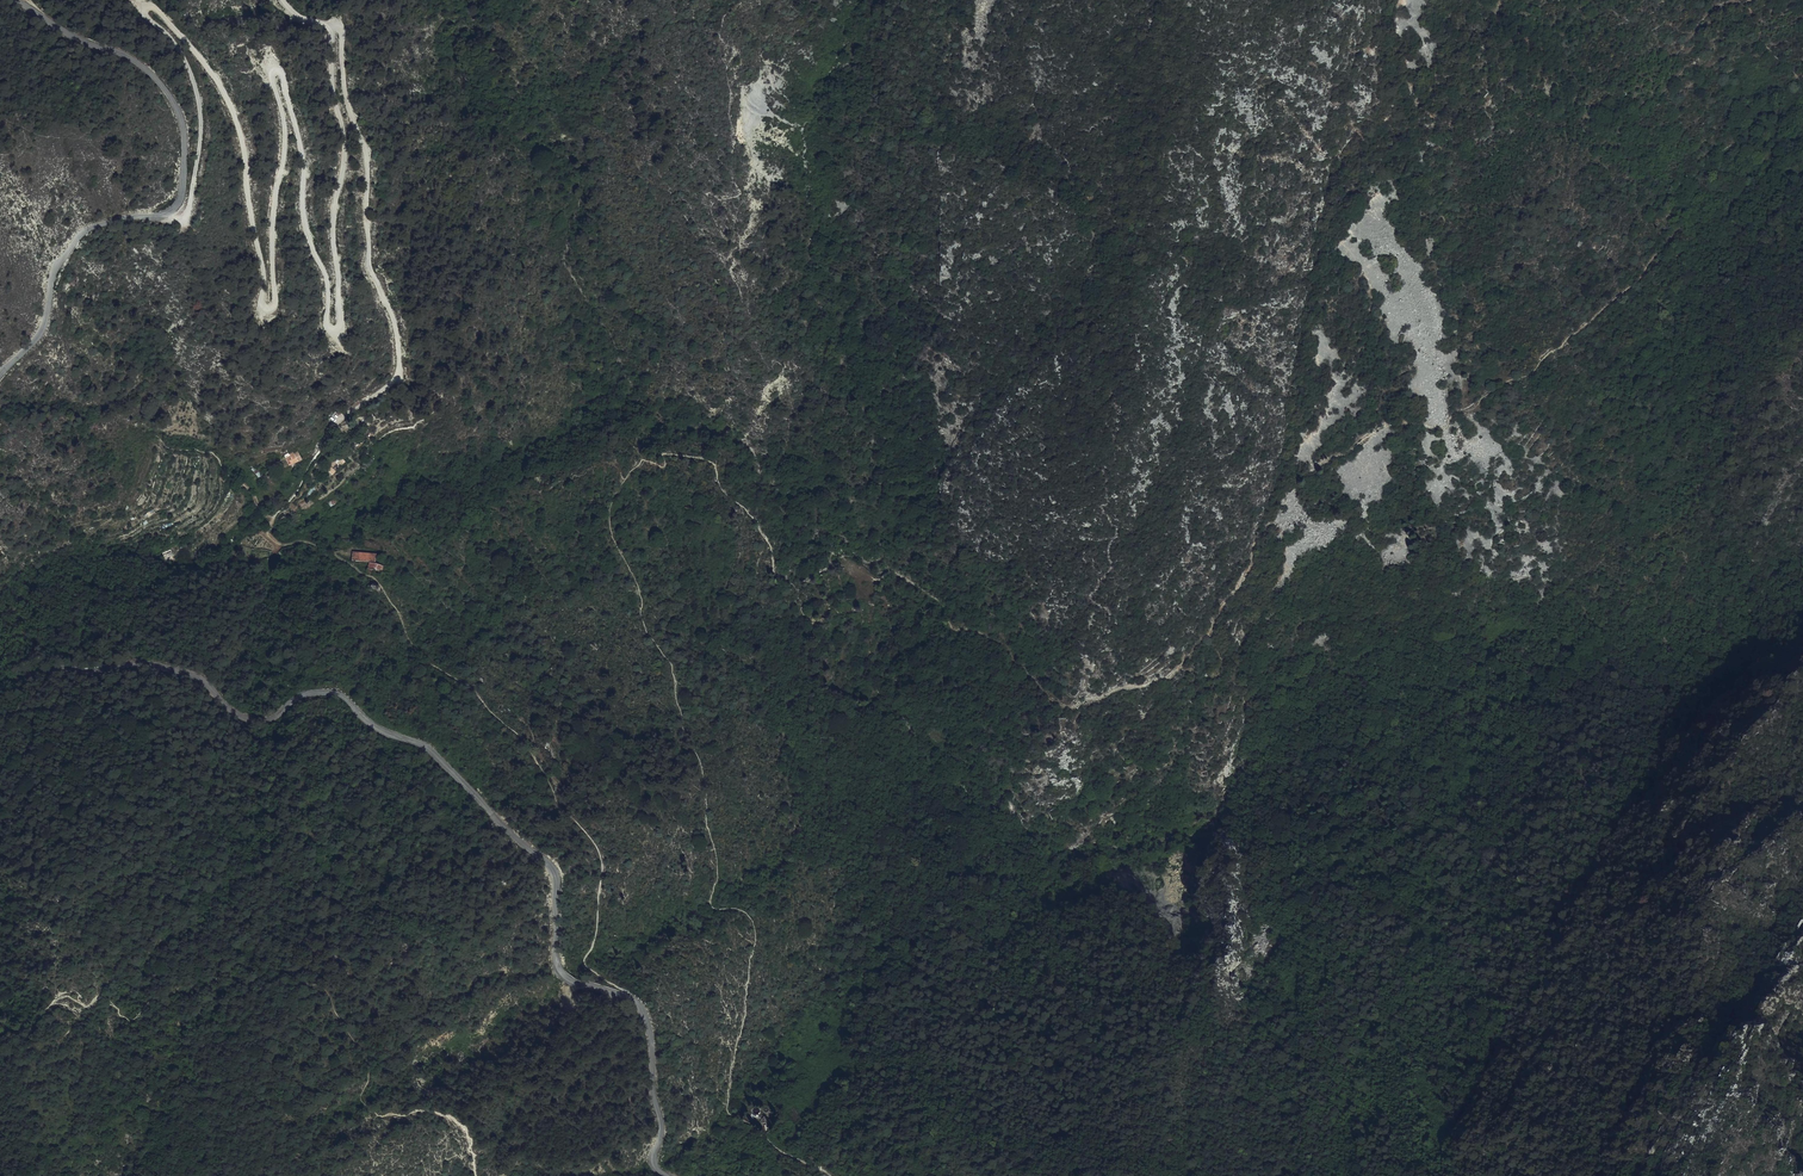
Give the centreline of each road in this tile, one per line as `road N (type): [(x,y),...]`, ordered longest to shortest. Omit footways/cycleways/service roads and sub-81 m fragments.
road 1 (track): [(336,28),(343,170),(333,236),(338,329),(328,327),(326,277),(308,231),(302,154),(282,76),(271,73),(284,123),(268,309),(233,115),(186,44),(147,7),(147,20),(180,55),(199,112),(186,215),(171,213)]
road 2 (unclassified): [(0,687),(156,668),(192,677),(235,712),(260,721),(297,699),(334,695),(371,724),(432,752),(554,873),(556,958),(564,976),(627,997),(644,1013),(661,1125),(653,1163),(669,1175)]
road 3 (unclassified): [(16,0),(122,55),(166,92),(183,130),(183,182),(171,213),(88,229),(75,241),(55,267),(41,333),(0,373)]
road 4 (track): [(336,28),(364,146),(370,270),(396,331),(399,370),(314,453)]

